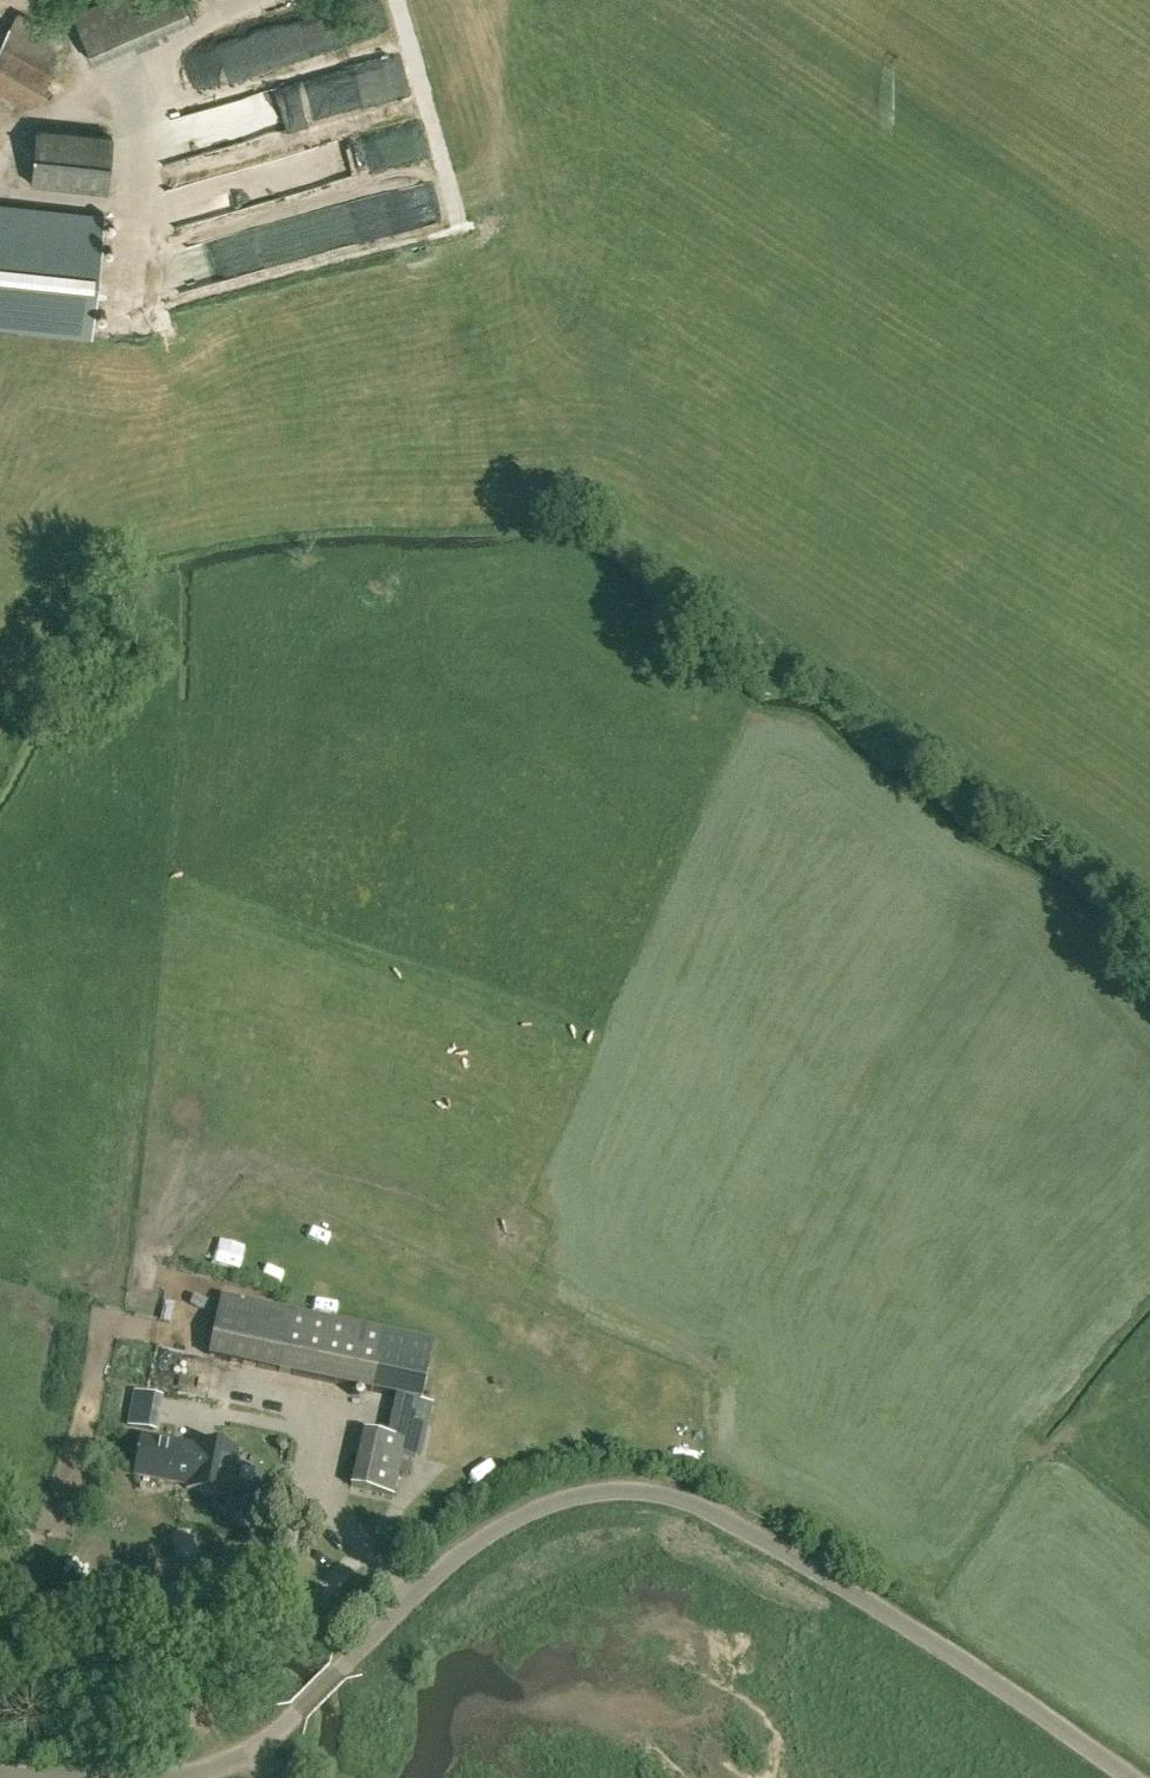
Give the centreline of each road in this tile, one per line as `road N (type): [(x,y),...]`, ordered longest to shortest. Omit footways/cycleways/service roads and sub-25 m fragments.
road 1 (unclassified): [(148,1777),(236,1760),(444,1565),(506,1523),(585,1491),(626,1488),(689,1503),(822,1573),(1132,1777)]

